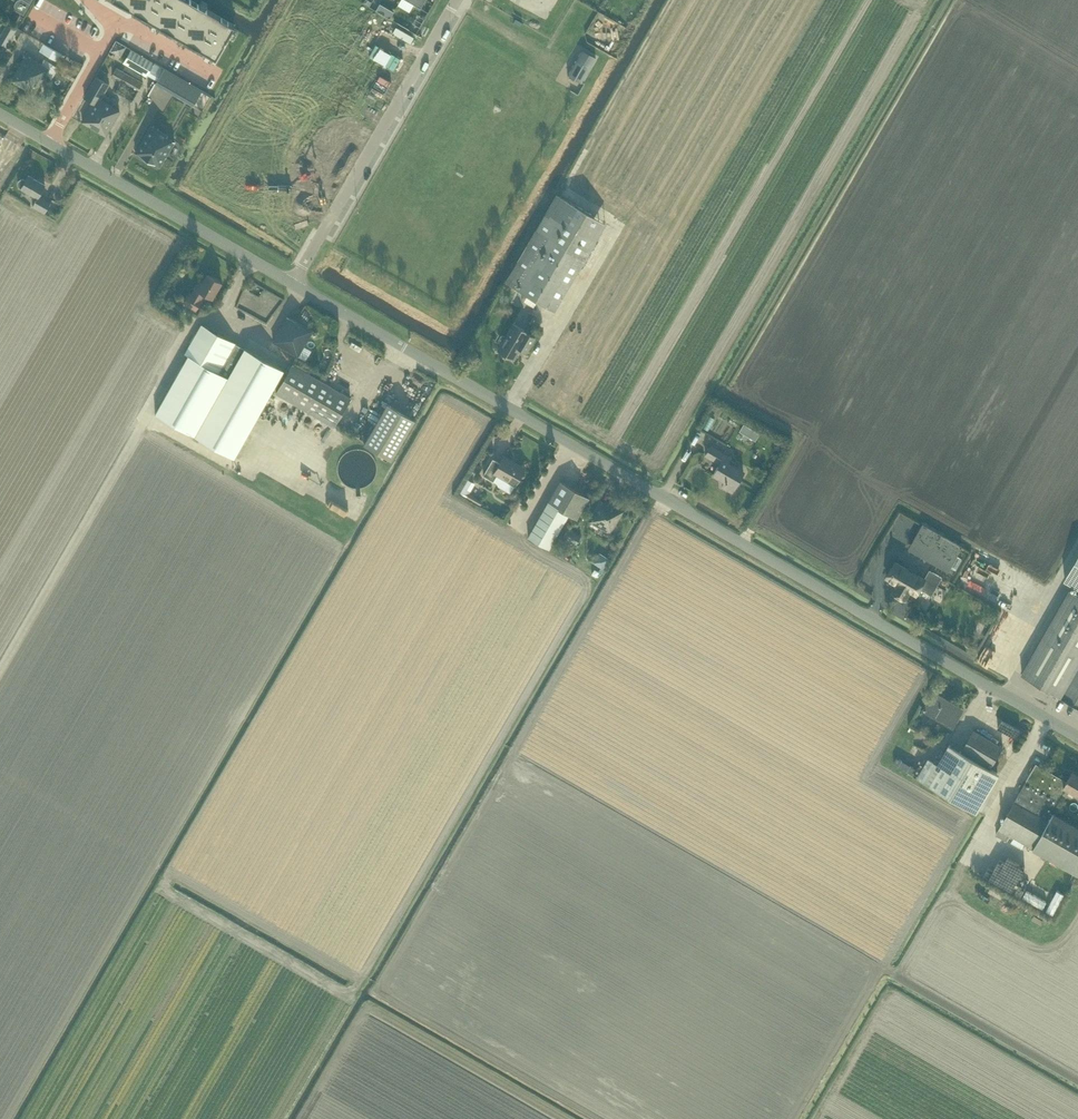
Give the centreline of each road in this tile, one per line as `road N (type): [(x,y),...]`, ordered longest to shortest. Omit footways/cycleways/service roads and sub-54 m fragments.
road 1 (unclassified): [(1077,736),(293,283)]
road 2 (residential): [(293,283),(457,0)]
road 3 (unclassified): [(293,283),(50,142)]
road 4 (residential): [(50,142),(119,23)]

